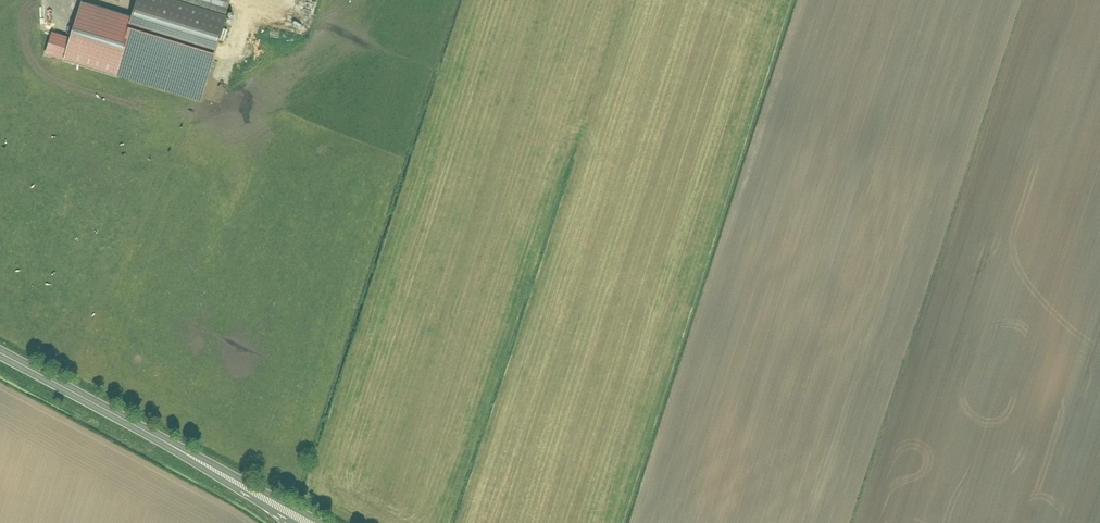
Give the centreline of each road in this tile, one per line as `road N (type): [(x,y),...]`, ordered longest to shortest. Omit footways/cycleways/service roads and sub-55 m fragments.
road 1 (tertiary): [(269,501),(0,353)]

